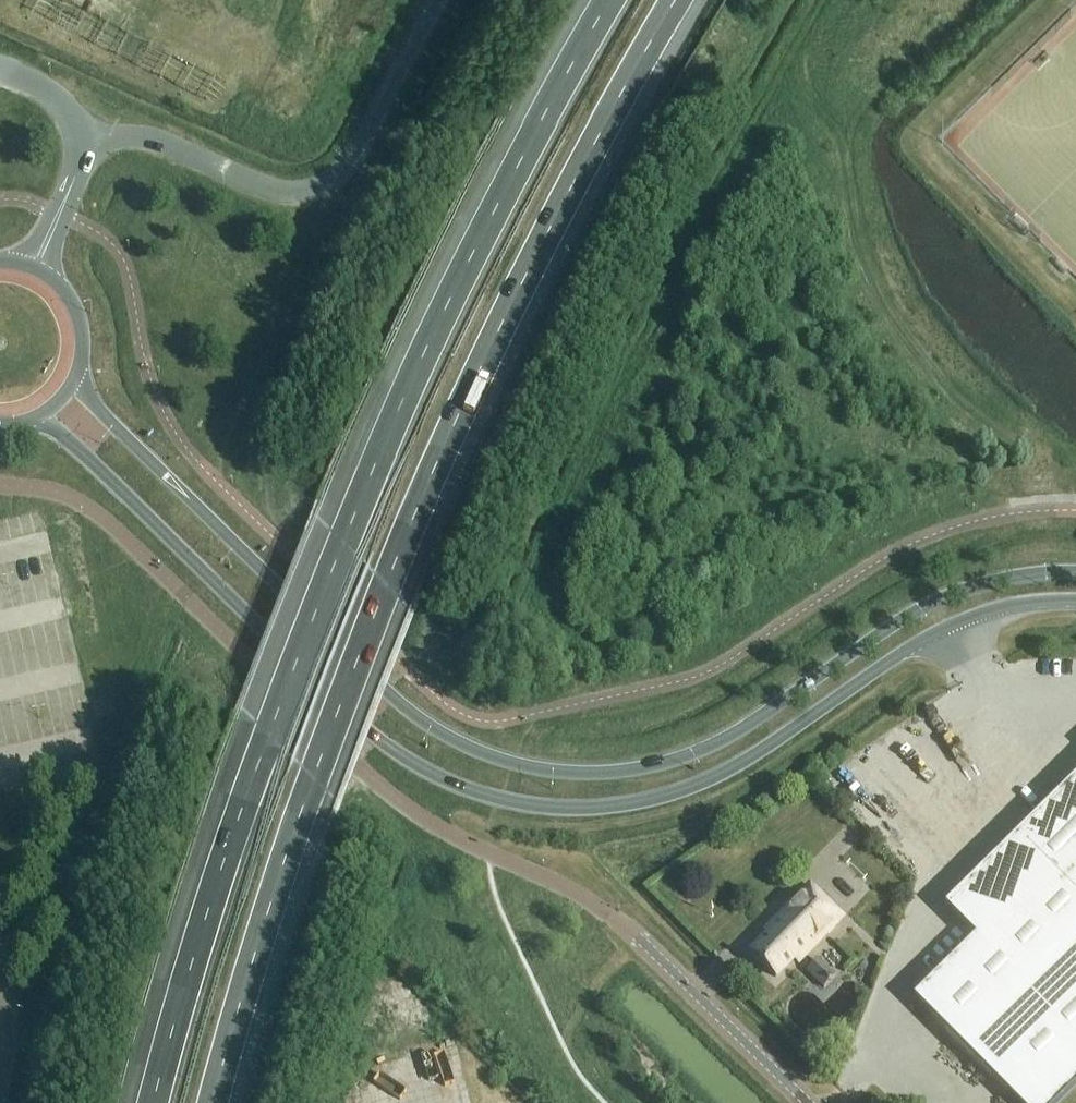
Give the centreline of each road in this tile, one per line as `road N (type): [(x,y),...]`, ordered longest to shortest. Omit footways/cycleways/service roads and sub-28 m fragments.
road 1 (tertiary): [(35,419),(88,459),(389,750),(430,775),(516,804),(621,808),(707,784),(966,621),(1075,600)]
road 2 (tertiary): [(1075,575),(1012,579),(900,622),(699,753),(634,770),(520,764),(455,740),(398,698),(94,404),(78,373)]
road 3 (motorway): [(213,1102),(312,779),(384,585),(552,228),(680,0)]
road 4 (motorway): [(615,0),(470,261),(342,544),(269,736),(155,1102)]
road 5 (residential): [(0,69),(53,96),(78,129),(75,176),(36,268)]
road 6 (unclassified): [(807,1102),(634,938)]
road 7 (tertiary): [(78,373),(78,312),(36,268)]

